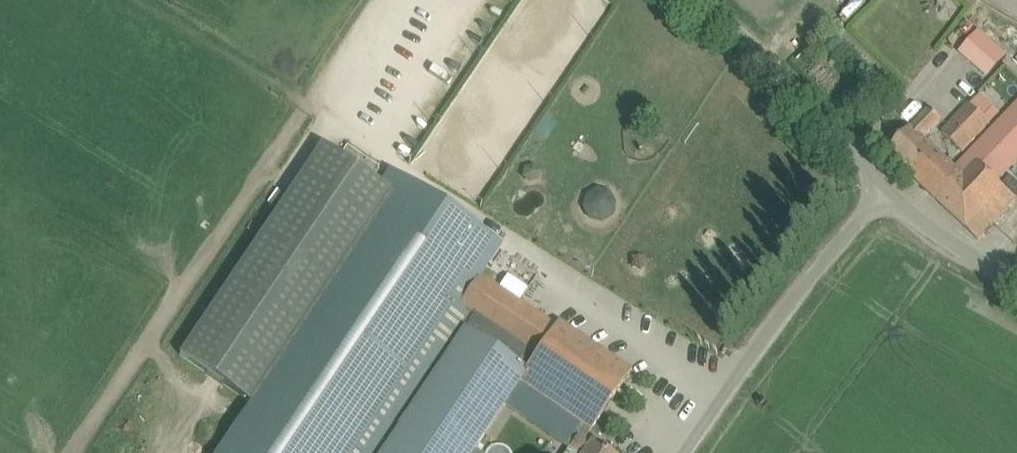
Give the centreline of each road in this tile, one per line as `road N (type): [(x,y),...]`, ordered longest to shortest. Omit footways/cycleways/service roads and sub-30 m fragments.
road 1 (unclassified): [(736,376),(323,117)]
road 2 (unclassified): [(883,193),(846,137),(703,0)]
road 3 (unclassified): [(736,376),(883,193)]
road 4 (unclassified): [(1016,282),(883,193)]

